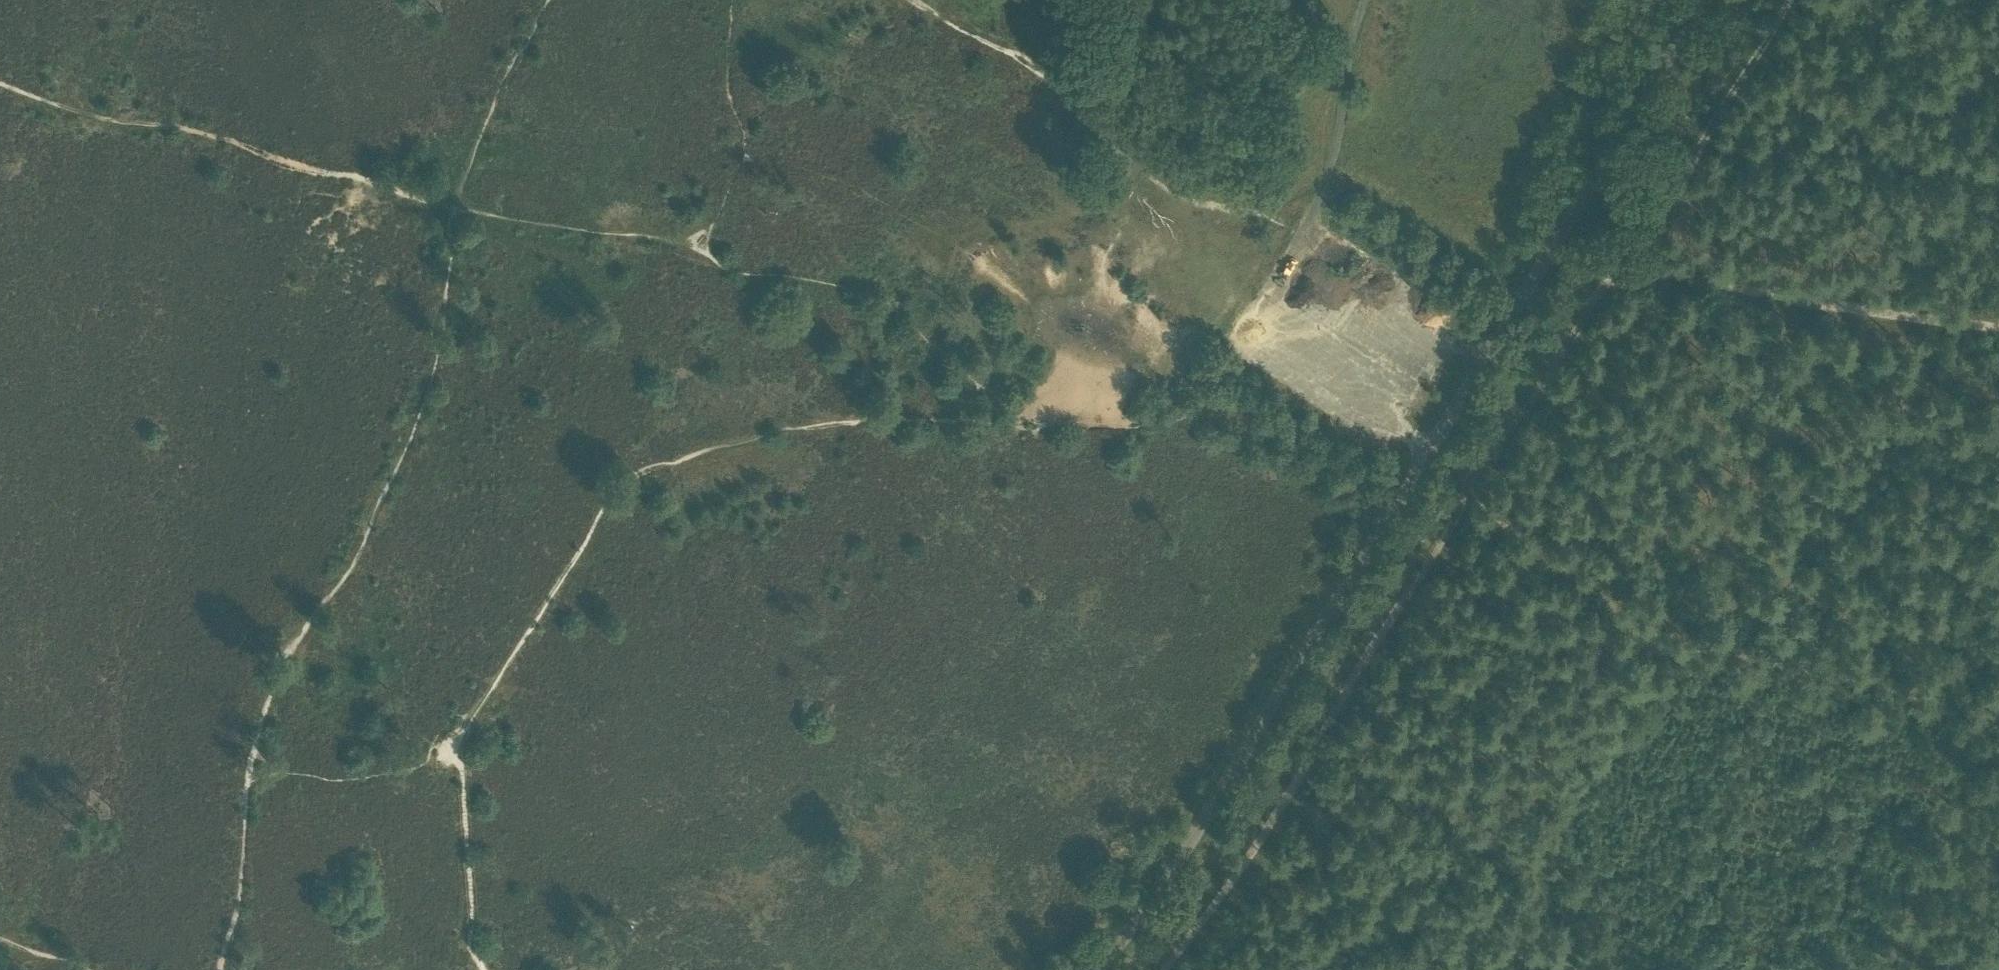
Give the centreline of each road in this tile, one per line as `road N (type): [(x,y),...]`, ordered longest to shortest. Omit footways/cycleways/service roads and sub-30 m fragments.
road 1 (track): [(1998,324),(1651,263),(1610,275),(1574,320),(1519,416),(1483,454),(1444,538),(1161,969)]
road 2 (track): [(1998,690),(1628,621),(1427,456)]
road 3 (unclassified): [(1098,969),(1178,864),(1427,456)]
road 4 (track): [(0,78),(349,170),(455,209)]
road 5 (unclassified): [(1486,360),(1706,0)]
road 6 (track): [(1786,0),(1697,152),(1651,263)]
road 7 (track): [(1313,208),(1329,167),(1364,0)]

